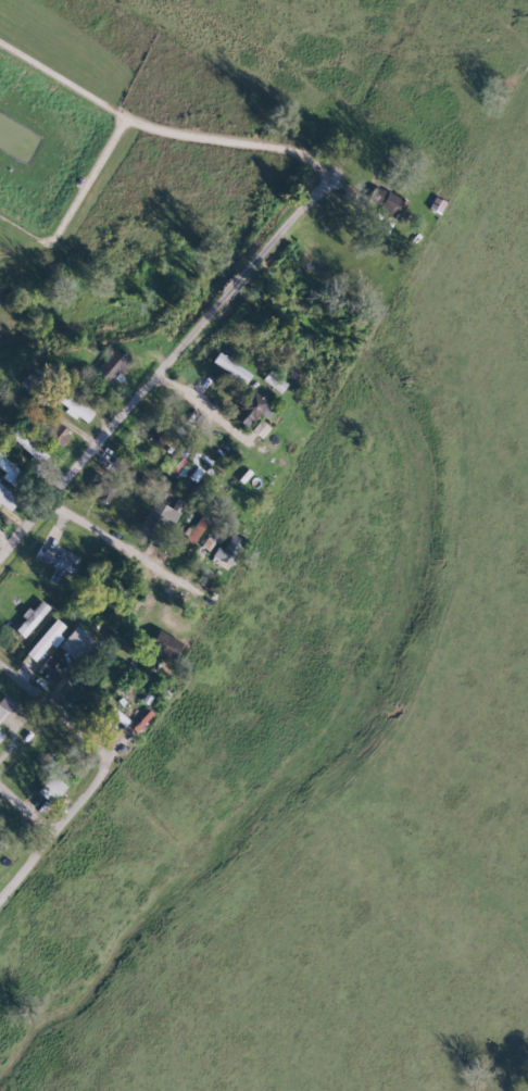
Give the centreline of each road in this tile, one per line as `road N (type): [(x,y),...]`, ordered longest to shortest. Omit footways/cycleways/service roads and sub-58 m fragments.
road 1 (residential): [(0,551),(341,162)]
road 2 (residential): [(49,493),(253,610)]
road 3 (residential): [(104,780),(253,610)]
road 4 (residential): [(104,780),(0,687)]

